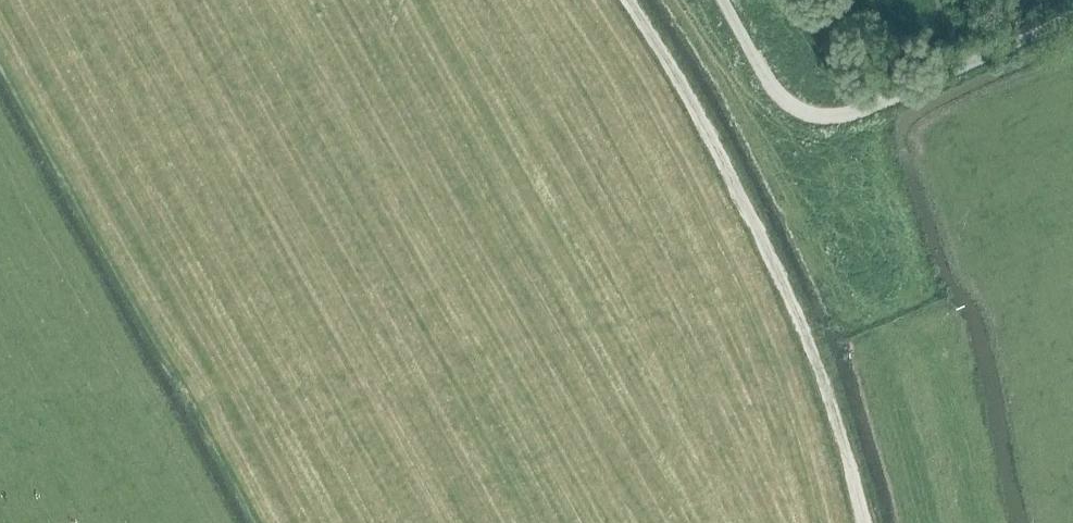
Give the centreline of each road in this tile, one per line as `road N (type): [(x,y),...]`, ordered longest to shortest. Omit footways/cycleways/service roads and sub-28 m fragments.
road 1 (unclassified): [(1072,17),(857,116),(802,116),(763,79),(722,0)]

